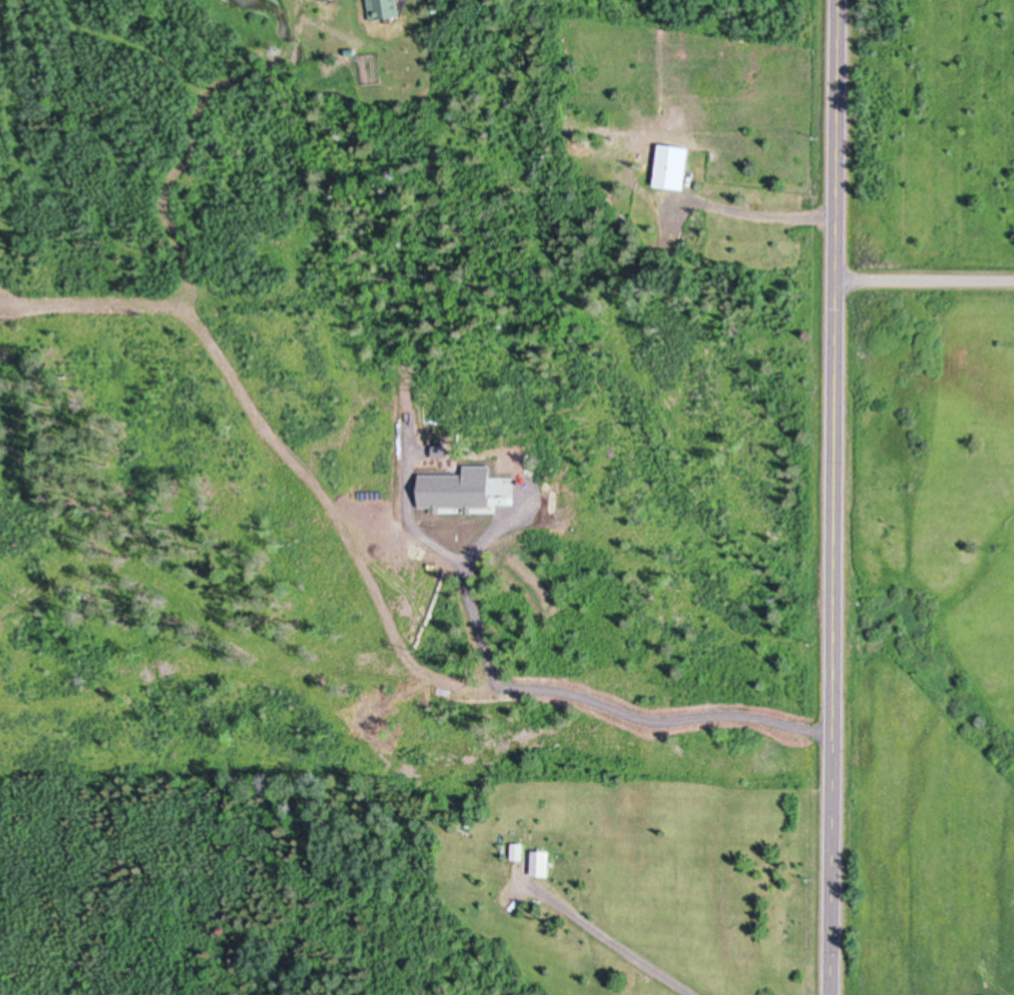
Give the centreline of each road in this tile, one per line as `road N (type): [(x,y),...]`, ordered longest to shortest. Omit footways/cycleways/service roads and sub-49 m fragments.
road 1 (secondary): [(837,0),(829,994)]
road 2 (residential): [(835,283),(1013,284)]

